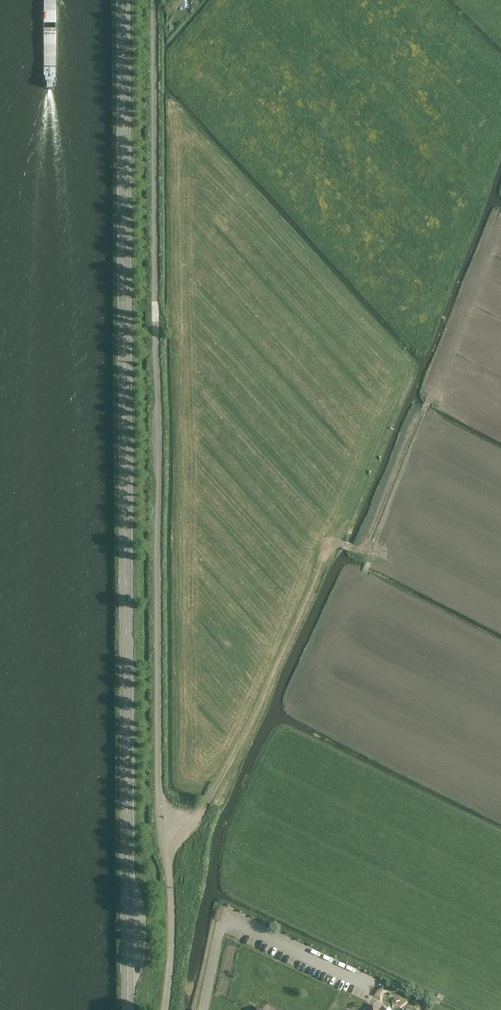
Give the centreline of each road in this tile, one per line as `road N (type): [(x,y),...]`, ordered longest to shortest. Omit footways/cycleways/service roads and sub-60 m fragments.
road 1 (unclassified): [(155,0),(159,788),(173,948),(165,1009)]
road 2 (tertiary): [(126,0),(129,1009)]
road 3 (track): [(366,554),(338,541),(229,762)]
road 4 (track): [(378,610),(366,554),(428,401)]

